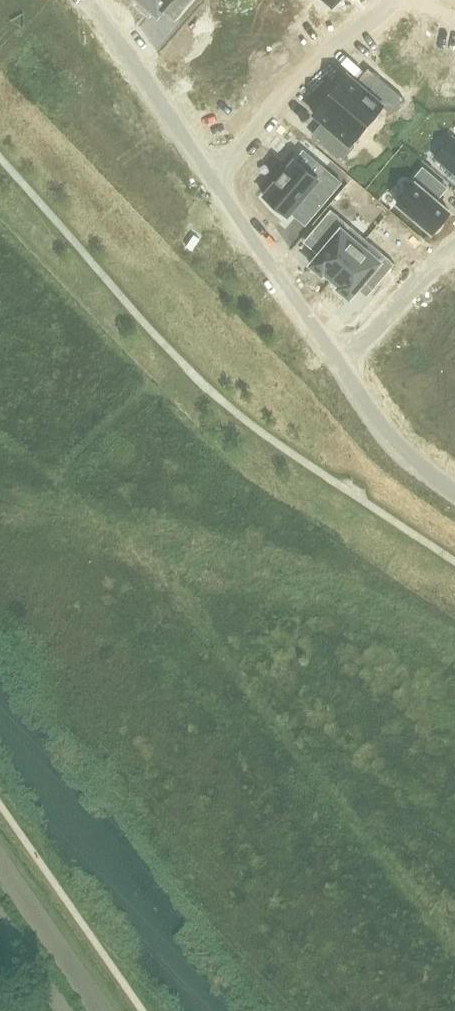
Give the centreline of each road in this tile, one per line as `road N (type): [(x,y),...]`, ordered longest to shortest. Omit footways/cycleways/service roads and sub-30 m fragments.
road 1 (residential): [(223,191),(249,138),(294,80),(392,0)]
road 2 (residential): [(223,191),(95,0)]
road 3 (residential): [(338,365),(223,191)]
road 4 (residential): [(454,492),(395,447),(338,365)]
road 5 (residential): [(454,247),(338,365)]

